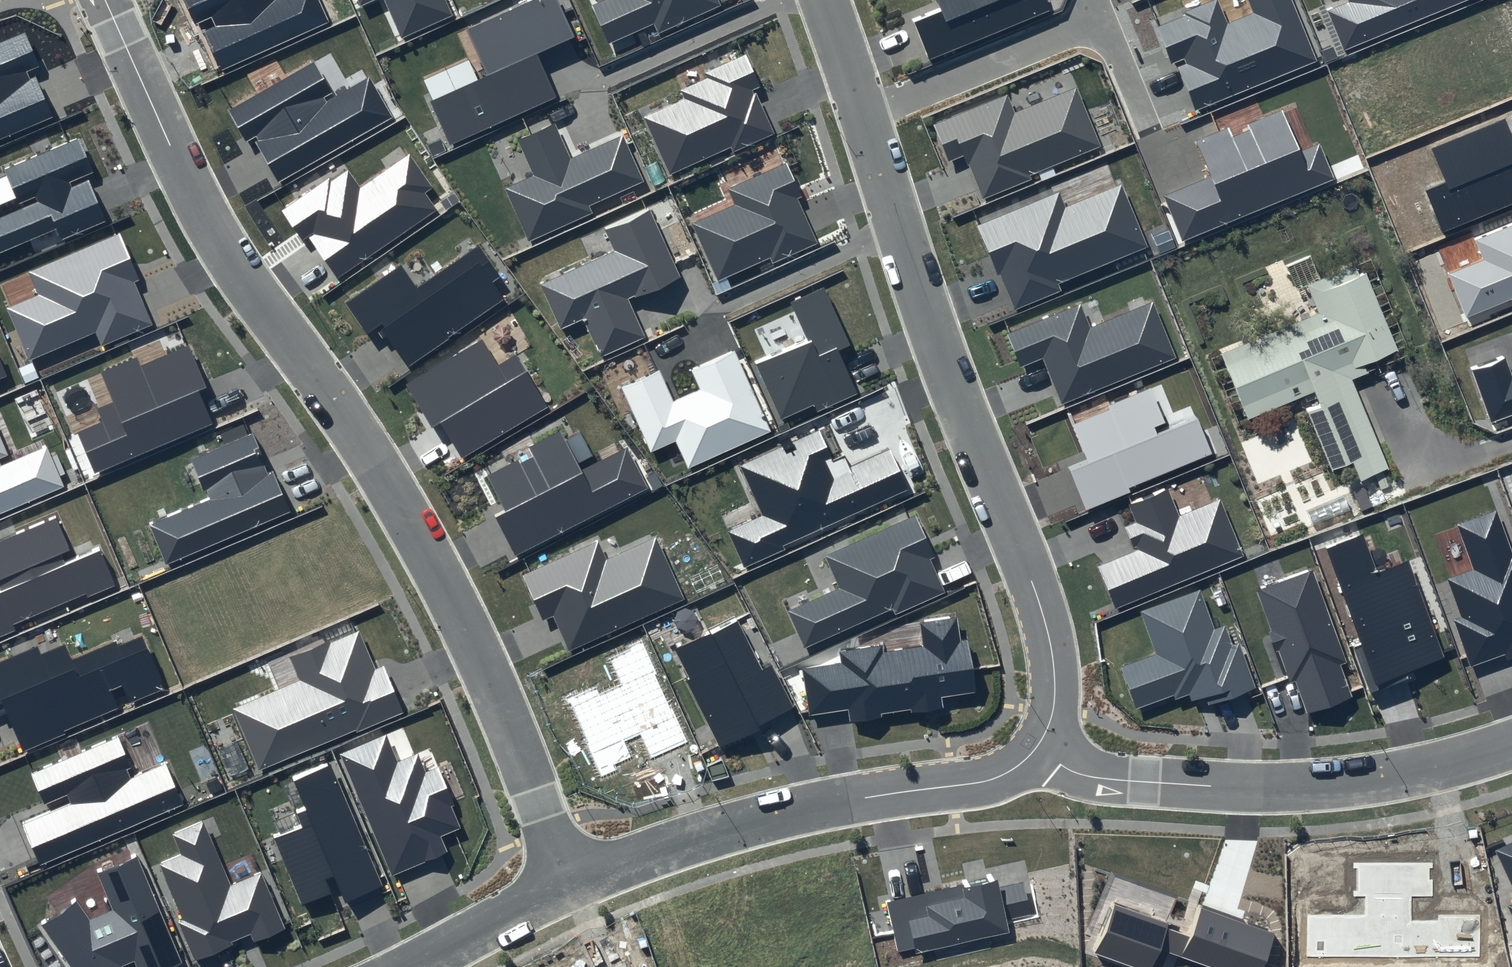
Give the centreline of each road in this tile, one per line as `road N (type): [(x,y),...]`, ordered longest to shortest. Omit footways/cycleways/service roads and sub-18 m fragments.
road 1 (residential): [(106,0),(220,245),(359,438),(427,552),(474,647),(567,882)]
road 2 (residential): [(1033,752),(1055,694),(1047,626),(940,347),(824,0)]
road 3 (residential): [(1033,752),(1093,777),(1286,788),(1430,770),(1511,744)]
road 4 (residential): [(567,882),(836,803),(1003,776),(1033,752)]
road 5 (residential): [(406,966),(567,882)]

